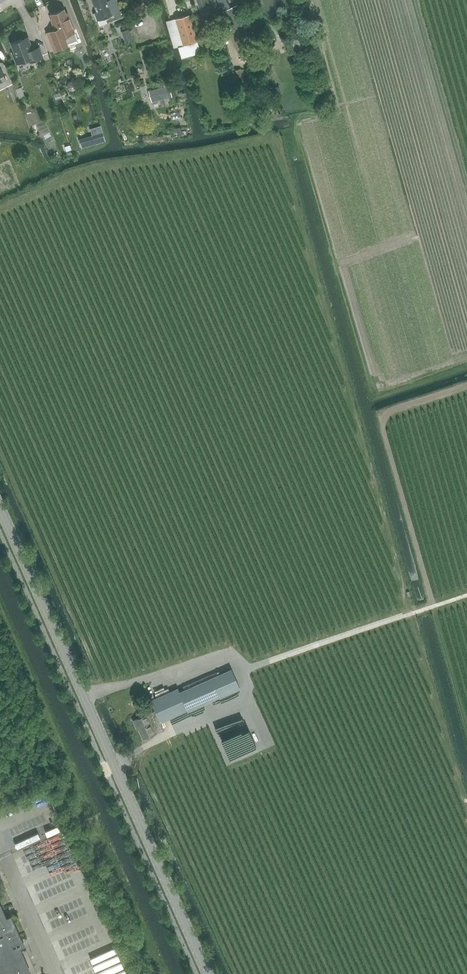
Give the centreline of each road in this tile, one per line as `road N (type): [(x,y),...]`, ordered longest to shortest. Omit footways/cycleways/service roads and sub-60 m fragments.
road 1 (tertiary): [(209,973),(0,505)]
road 2 (track): [(242,671),(466,596)]
road 3 (unclassified): [(58,973),(0,847)]

